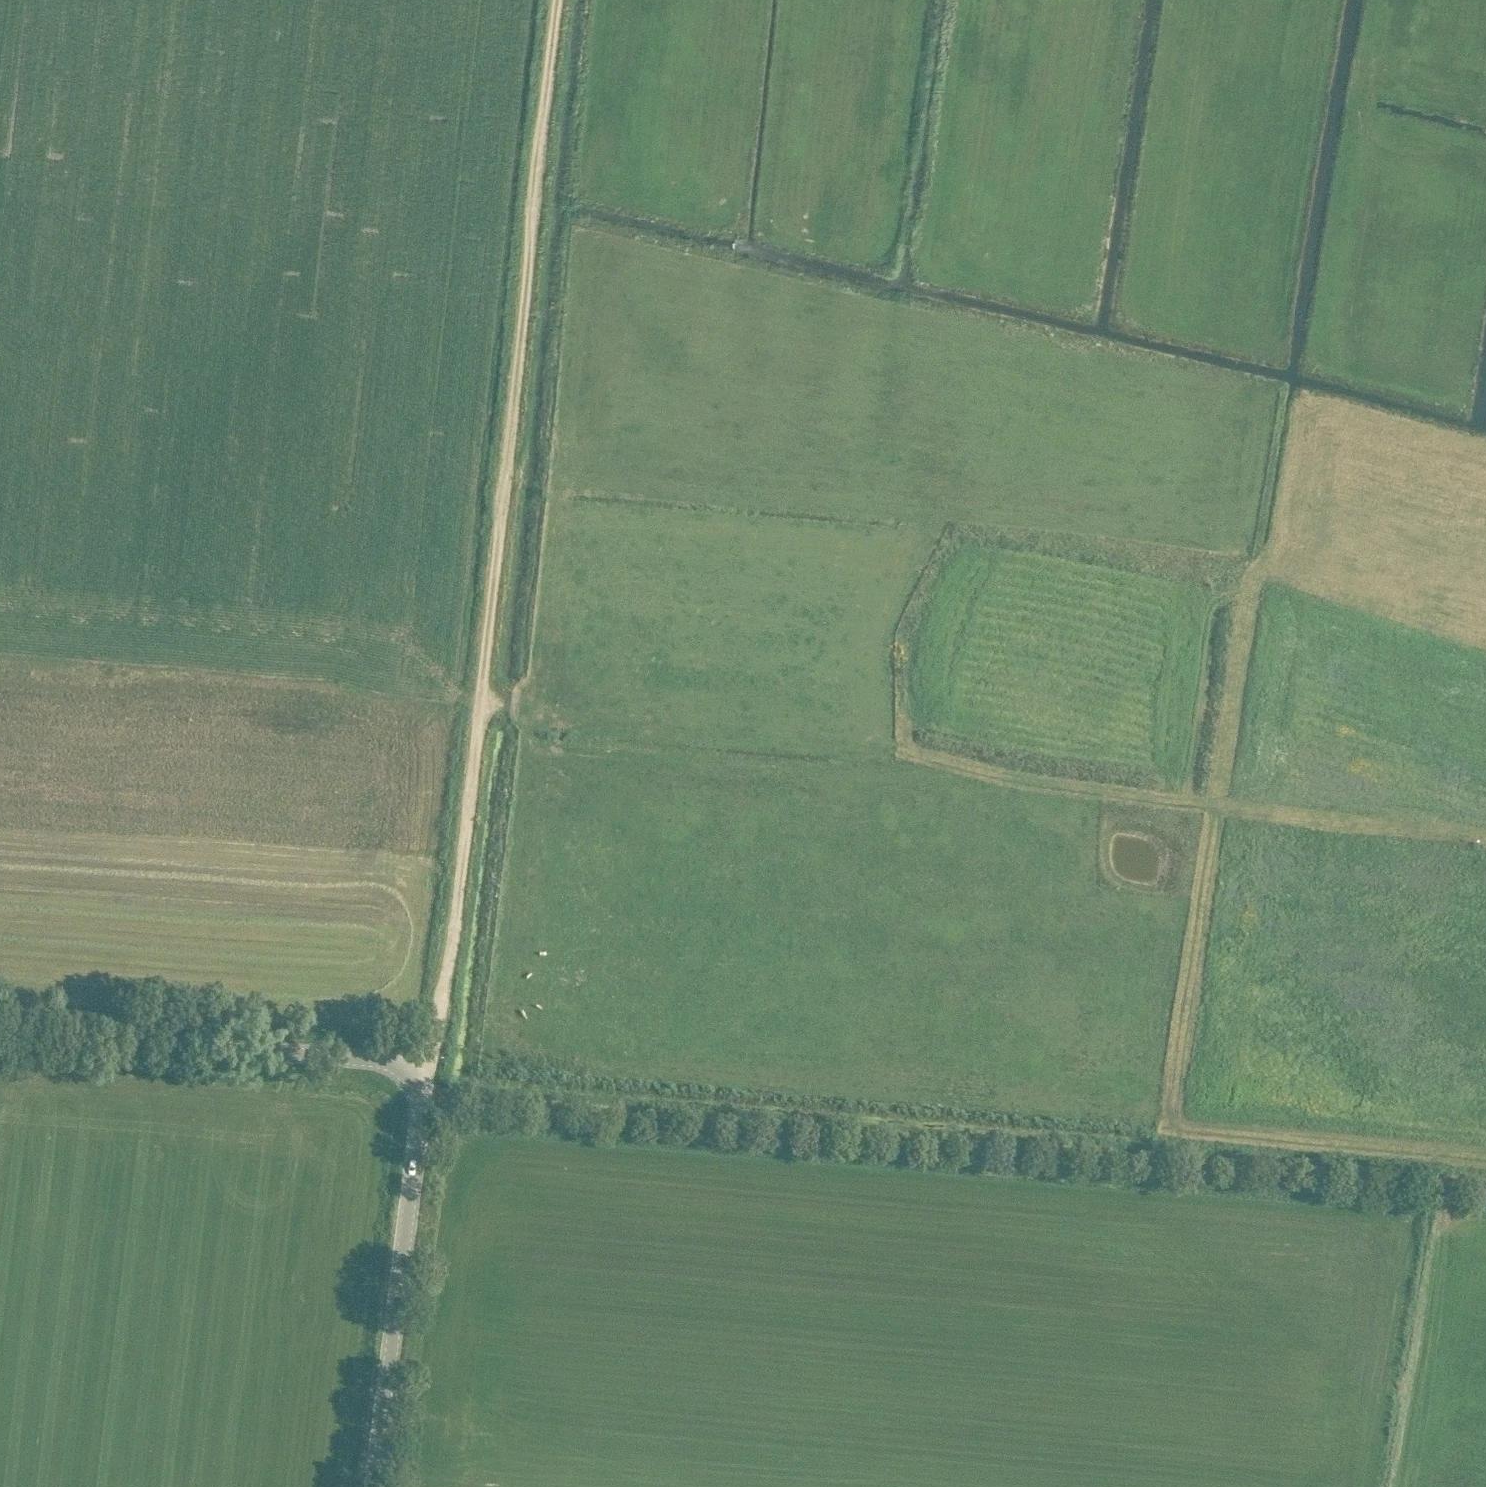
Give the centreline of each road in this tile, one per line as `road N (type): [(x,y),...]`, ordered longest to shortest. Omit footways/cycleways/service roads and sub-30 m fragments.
road 1 (track): [(423,1100),(446,999),(556,0)]
road 2 (track): [(422,1110),(1485,1195)]
road 3 (unclassified): [(379,1486),(423,1125),(423,1100),(411,1079),(358,1063),(0,1034)]

